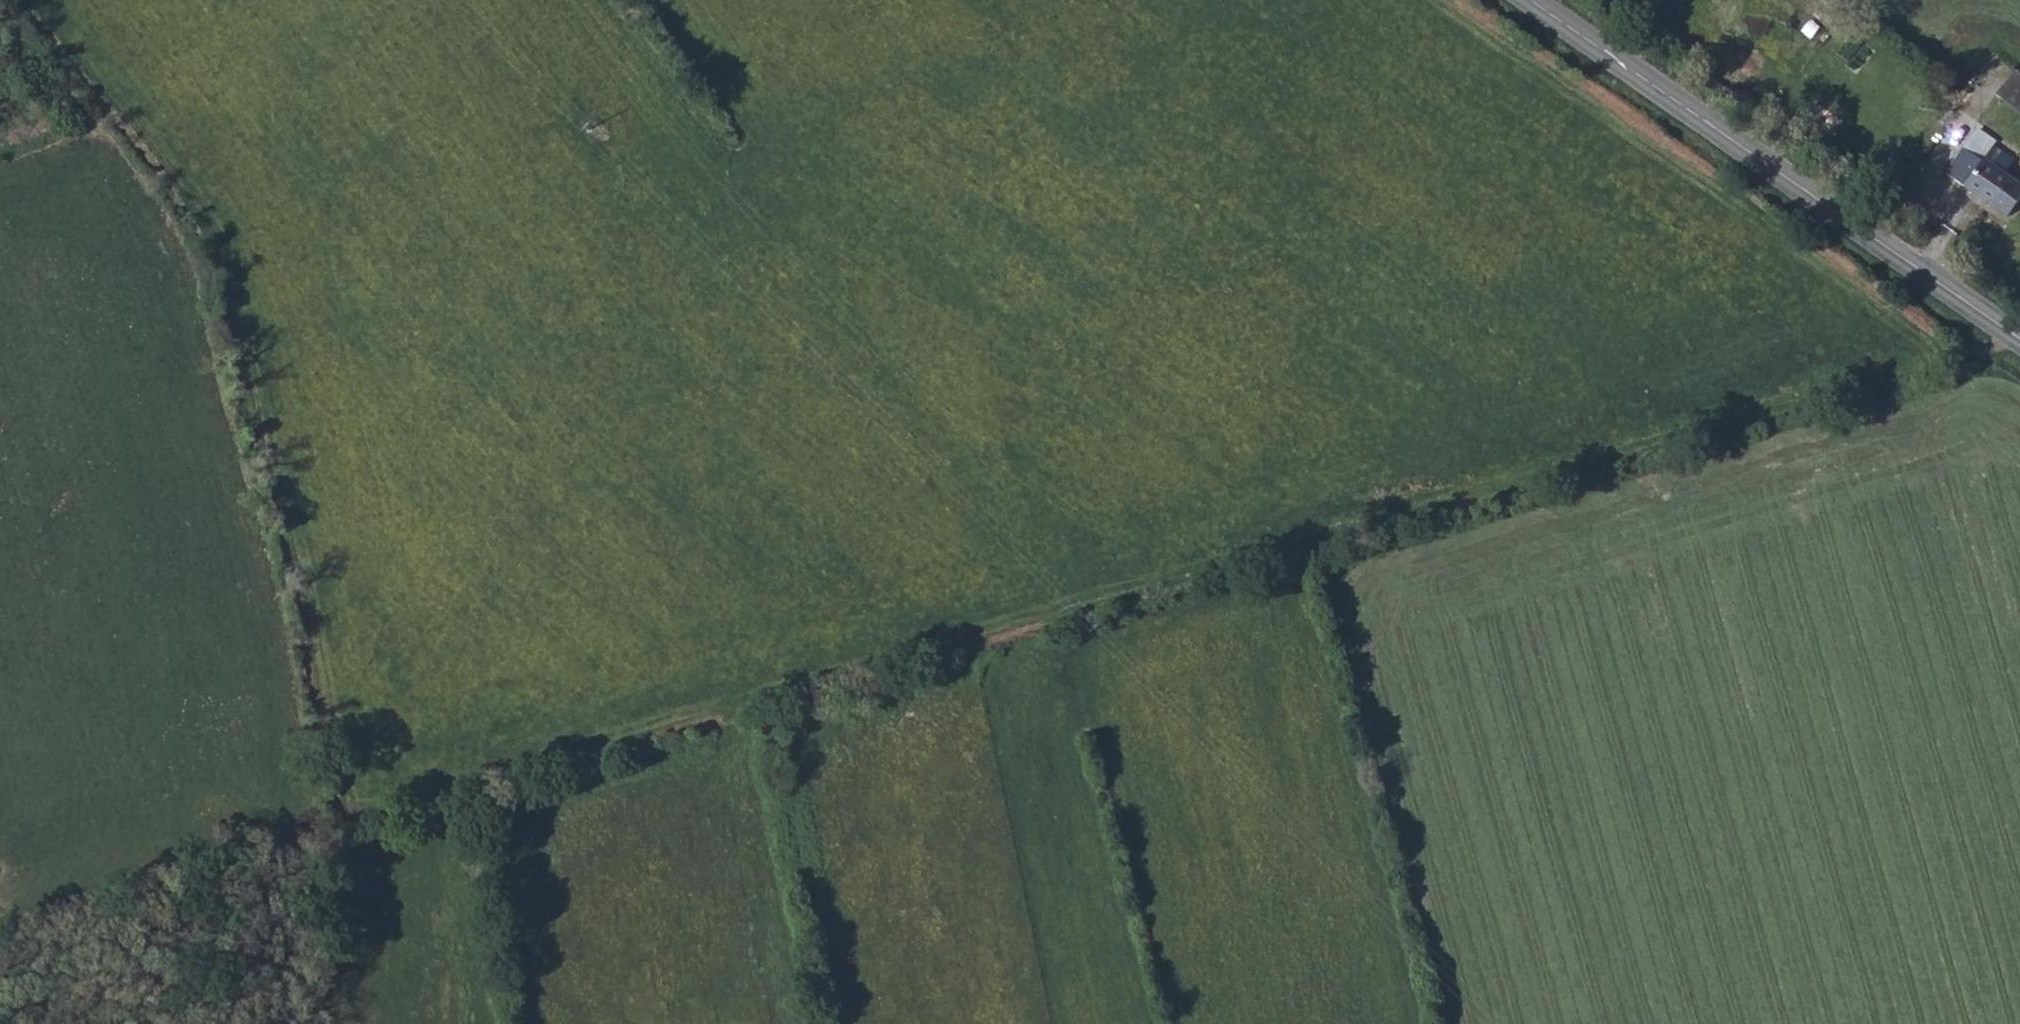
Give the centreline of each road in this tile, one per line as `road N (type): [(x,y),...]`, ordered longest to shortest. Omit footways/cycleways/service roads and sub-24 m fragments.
road 1 (secondary): [(1528,0),(2019,340)]

